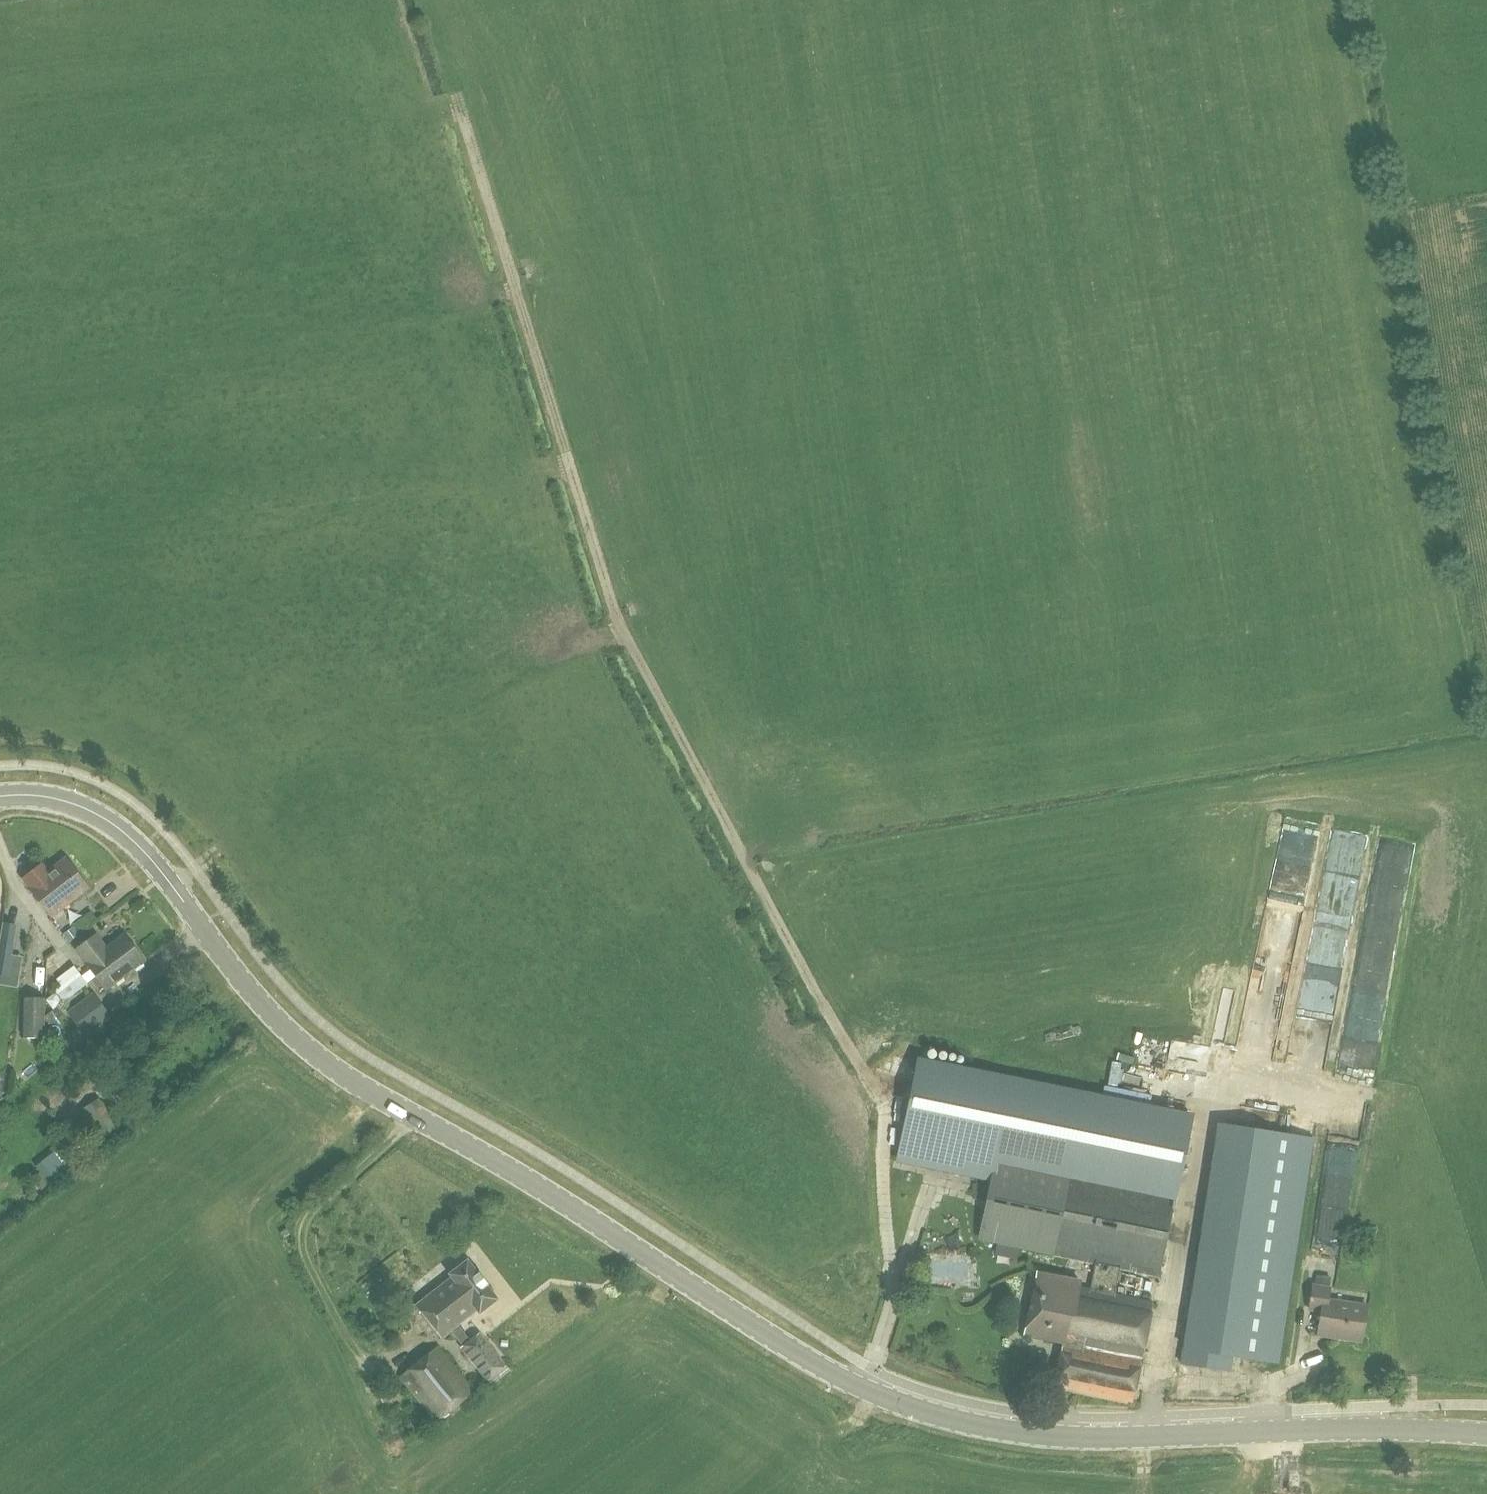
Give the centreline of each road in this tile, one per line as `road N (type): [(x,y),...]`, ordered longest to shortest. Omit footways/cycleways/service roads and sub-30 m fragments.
road 1 (secondary): [(1486,1435),(1362,1429),(1028,1437),(936,1418),(865,1390),(320,1060),(234,974),(130,838),(98,814),(65,800),(0,796)]
road 2 (track): [(892,1301),(880,1102),(619,627),(455,96)]

